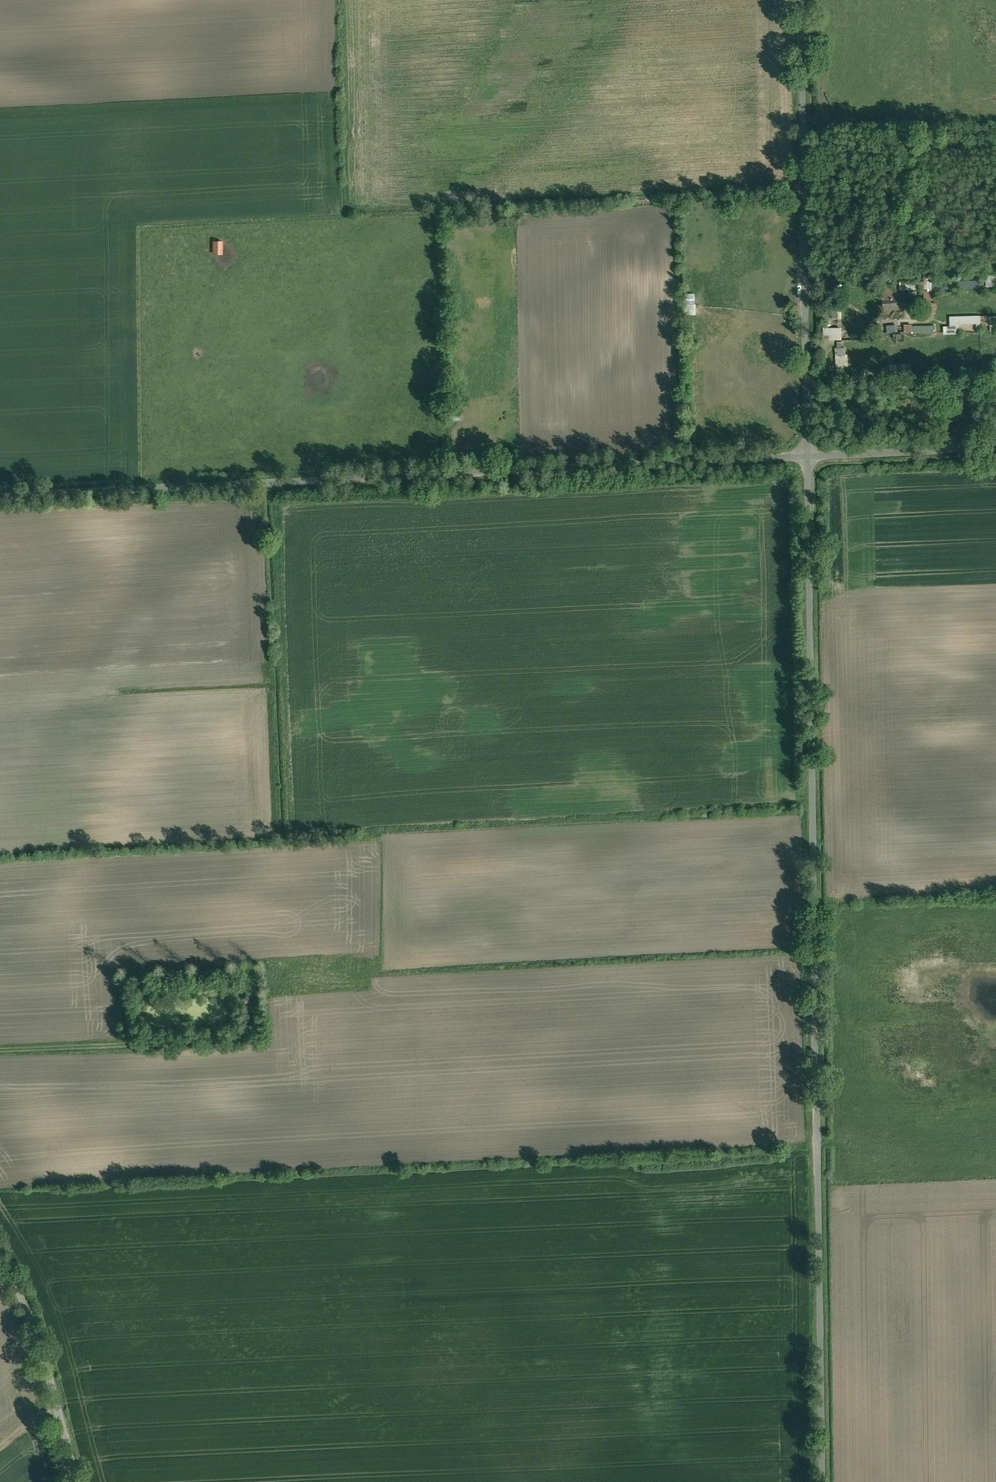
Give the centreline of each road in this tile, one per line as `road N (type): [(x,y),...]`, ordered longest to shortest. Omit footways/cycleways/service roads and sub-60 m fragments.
road 1 (unclassified): [(808,458),(823,1481)]
road 2 (unclassified): [(808,458),(0,493)]
road 3 (unclassified): [(800,0),(808,458)]
road 4 (track): [(0,1050),(251,1037)]
road 5 (unclassified): [(76,1481),(25,1302),(0,1263)]
road 6 (unclassified): [(995,449),(808,458)]

